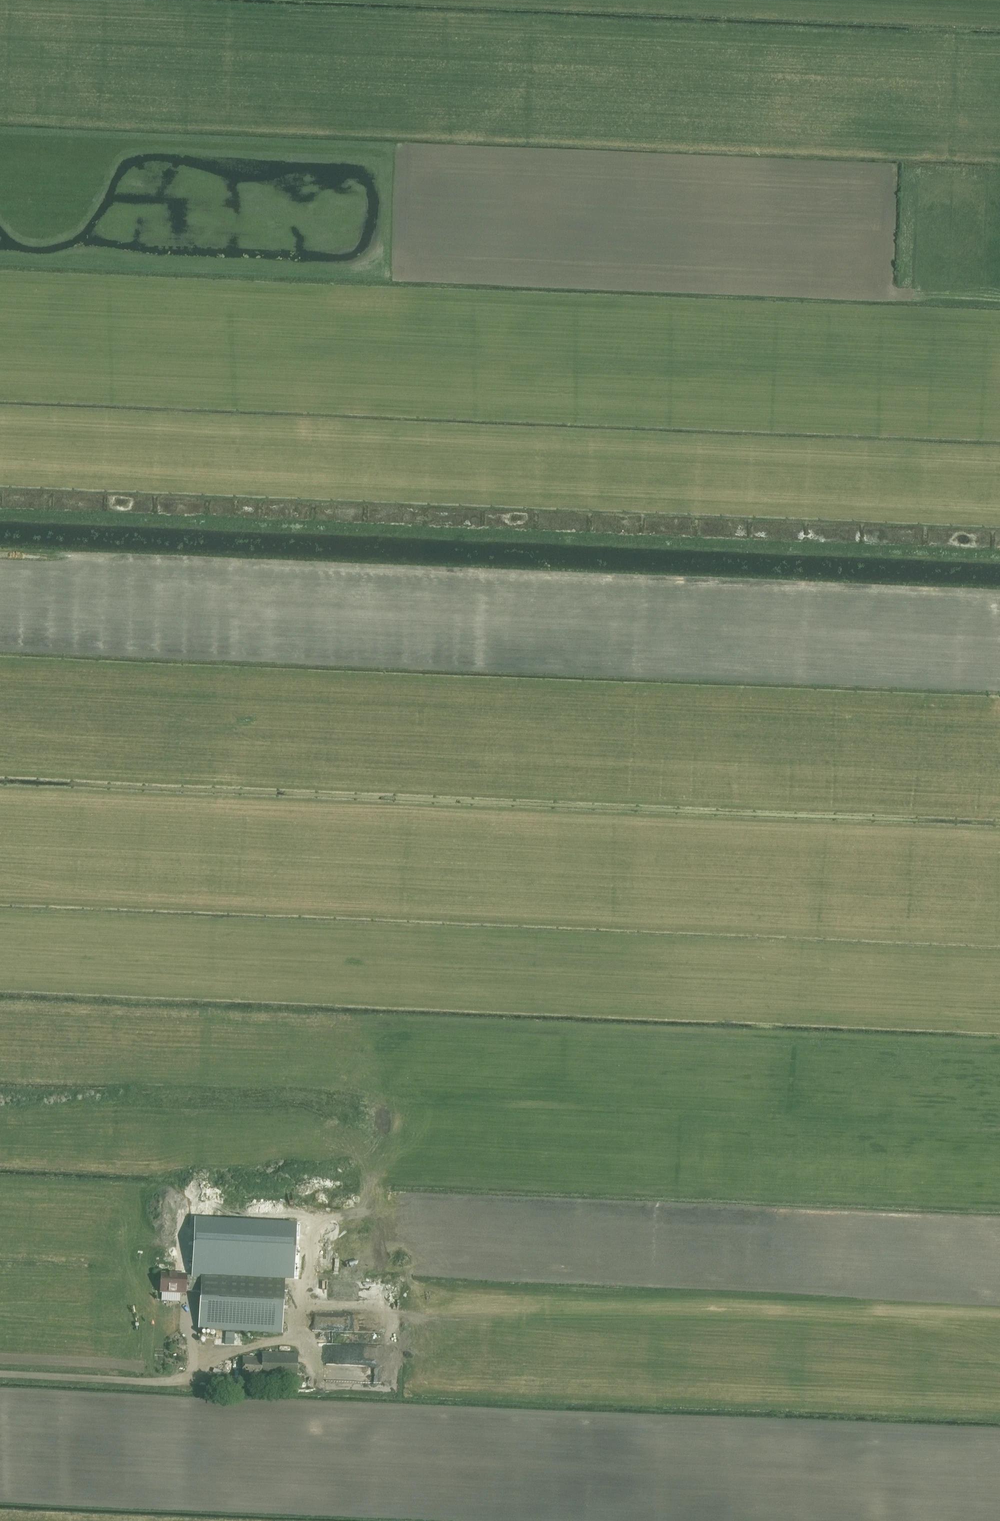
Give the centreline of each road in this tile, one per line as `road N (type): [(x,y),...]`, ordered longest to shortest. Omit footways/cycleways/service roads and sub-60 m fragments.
road 1 (track): [(210,1365),(164,1383),(0,1376)]

